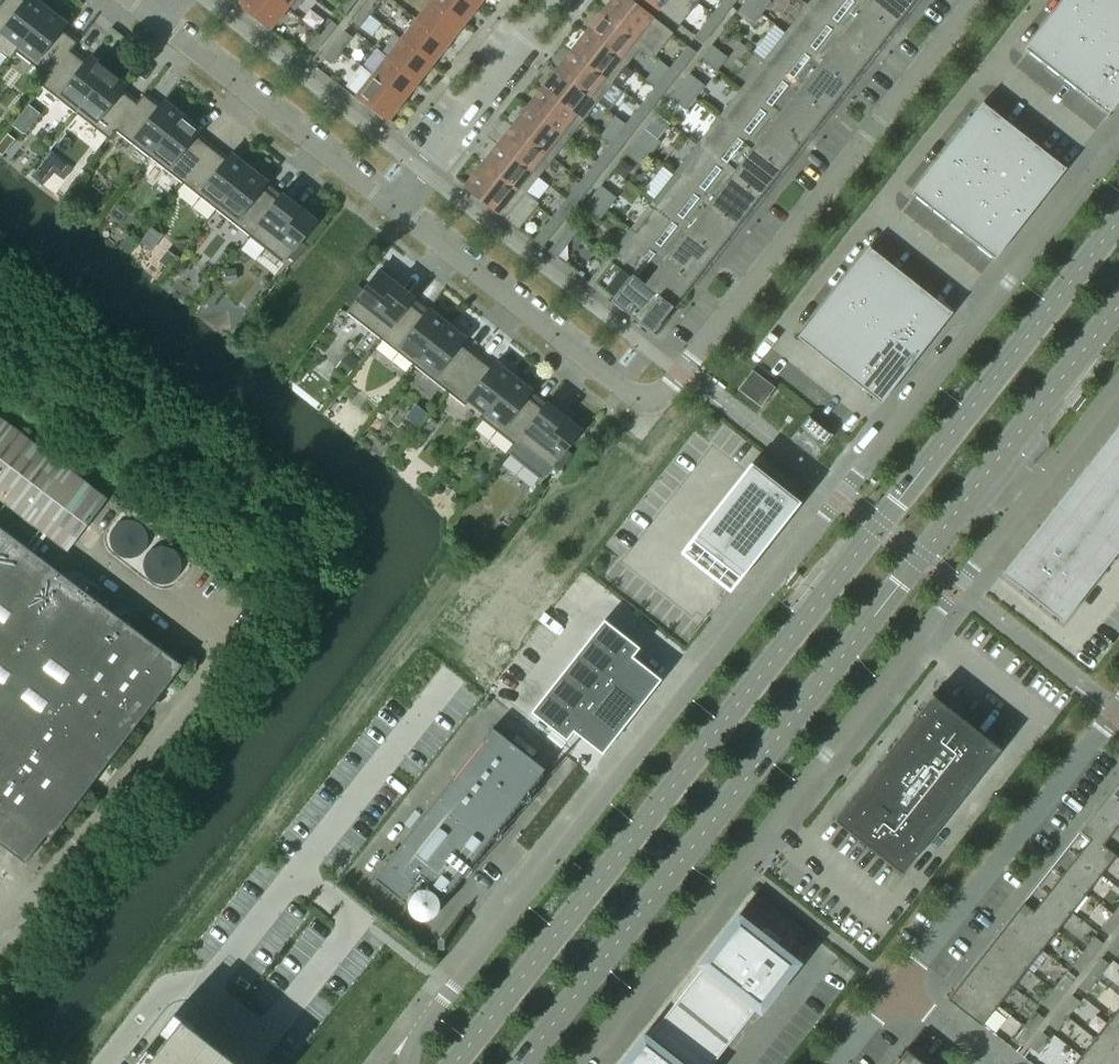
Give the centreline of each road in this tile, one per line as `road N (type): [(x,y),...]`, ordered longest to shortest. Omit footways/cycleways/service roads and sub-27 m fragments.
road 1 (unclassified): [(1118,149),(426,1018),(410,1063)]
road 2 (secondary): [(1118,225),(459,1063)]
road 3 (secondary): [(524,1063),(1118,312)]
road 4 (unclassified): [(585,1063),(1118,389)]
road 5 (residential): [(651,399),(978,0)]
road 6 (residential): [(900,991),(1118,708)]
road 7 (residential): [(651,399),(640,401),(392,207)]
road 8 (residential): [(392,207),(158,22)]
road 9 (residential): [(392,207),(554,0)]

